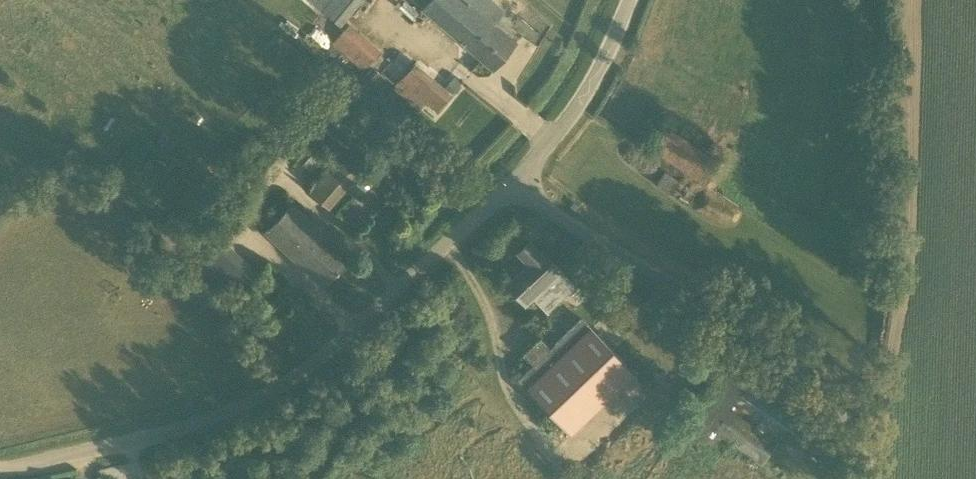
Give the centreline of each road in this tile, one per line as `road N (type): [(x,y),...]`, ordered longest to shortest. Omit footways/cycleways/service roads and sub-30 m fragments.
road 1 (unclassified): [(0,471),(179,429),(266,394),(320,359),(516,180)]
road 2 (unclassified): [(867,478),(857,410),(827,369),(547,209),(516,180)]
road 3 (unclassified): [(516,180),(579,107),(631,0)]

